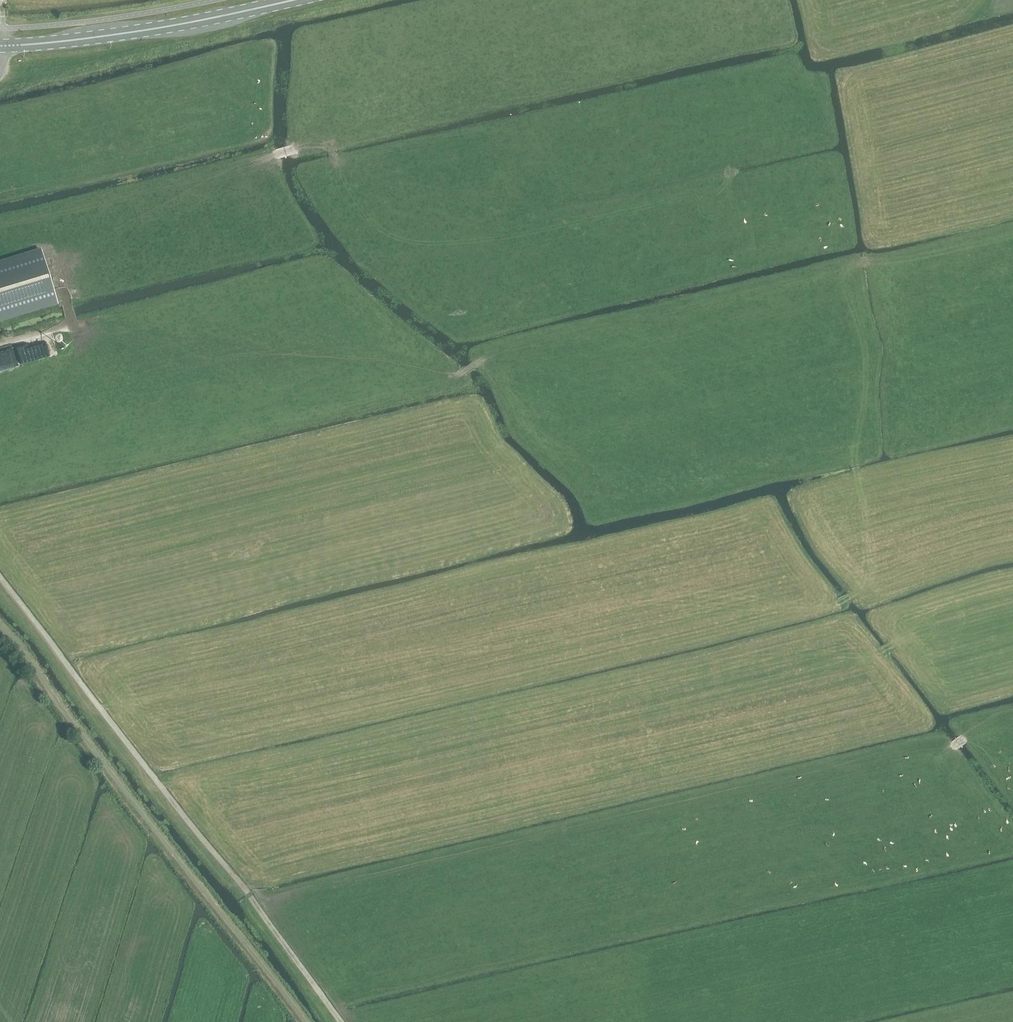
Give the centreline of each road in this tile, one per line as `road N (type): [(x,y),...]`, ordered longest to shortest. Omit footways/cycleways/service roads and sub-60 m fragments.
road 1 (track): [(278,154),(208,181),(97,243),(75,267),(71,327),(0,343)]
road 2 (secondary): [(293,0),(151,29),(4,46)]

